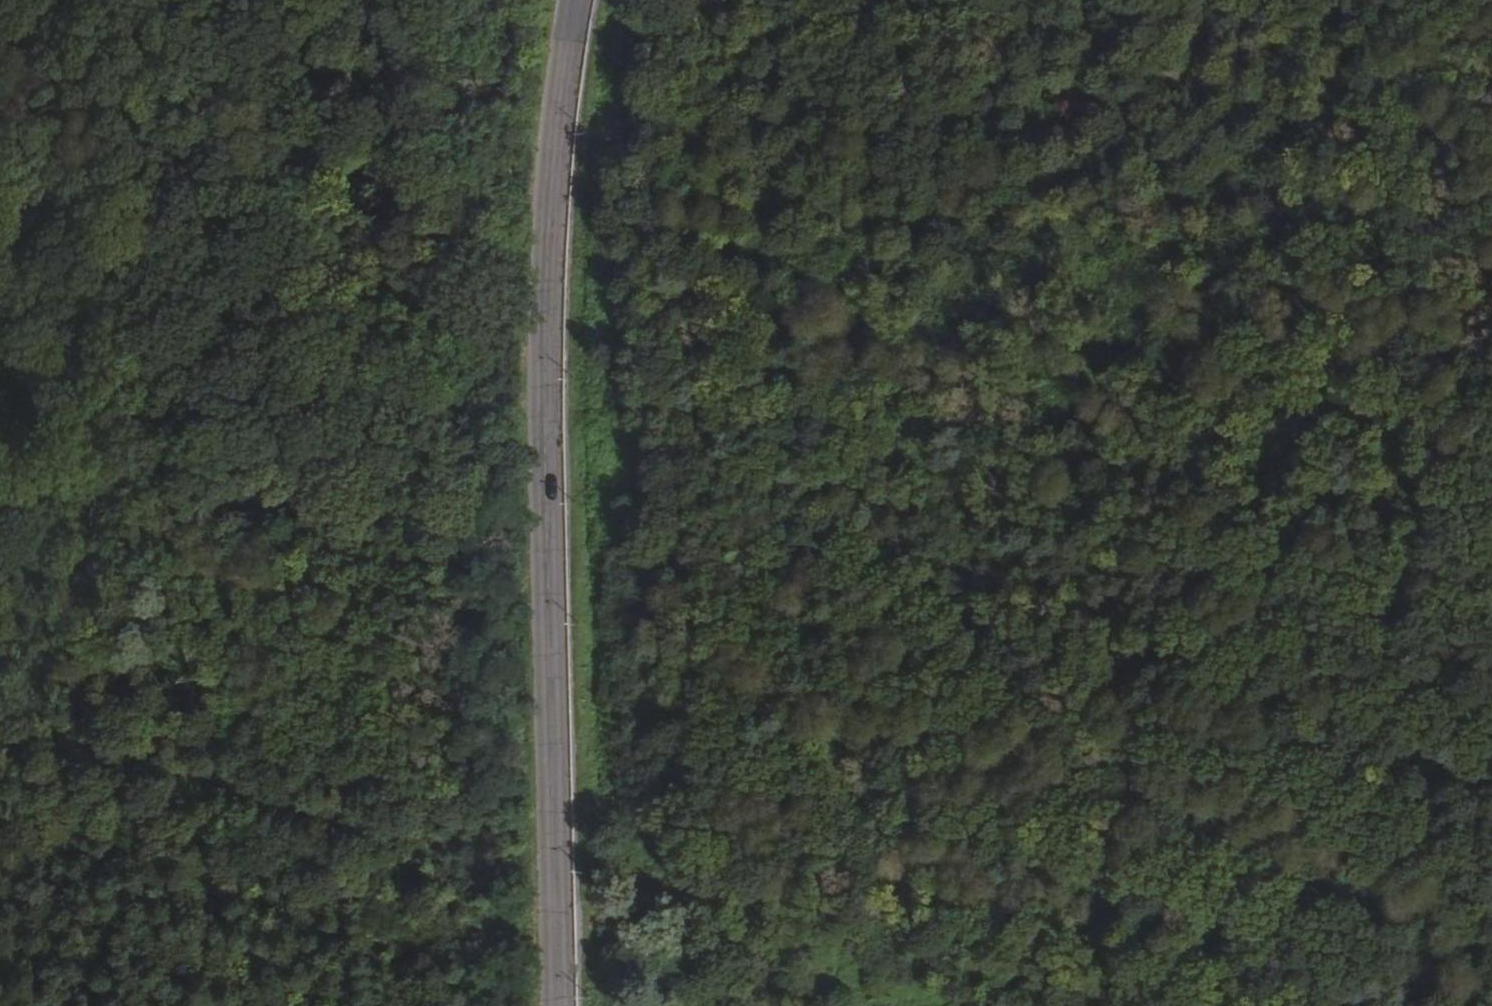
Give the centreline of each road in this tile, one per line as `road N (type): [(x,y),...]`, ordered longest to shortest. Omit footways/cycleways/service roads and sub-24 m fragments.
road 1 (secondary): [(576,0),(550,234),(558,1005)]

